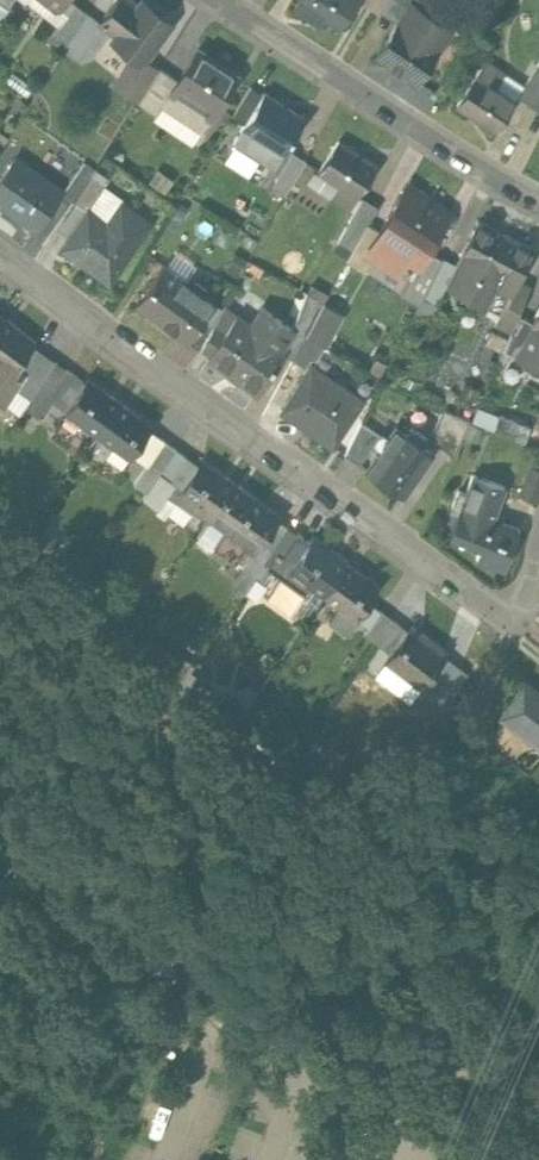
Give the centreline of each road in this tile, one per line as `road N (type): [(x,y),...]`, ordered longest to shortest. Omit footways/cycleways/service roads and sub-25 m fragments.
road 1 (residential): [(538,548),(518,594),(474,591),(0,248)]
road 2 (residential): [(221,0),(482,173),(538,200)]
road 3 (unclassified): [(479,1159),(489,1047),(538,1032)]

